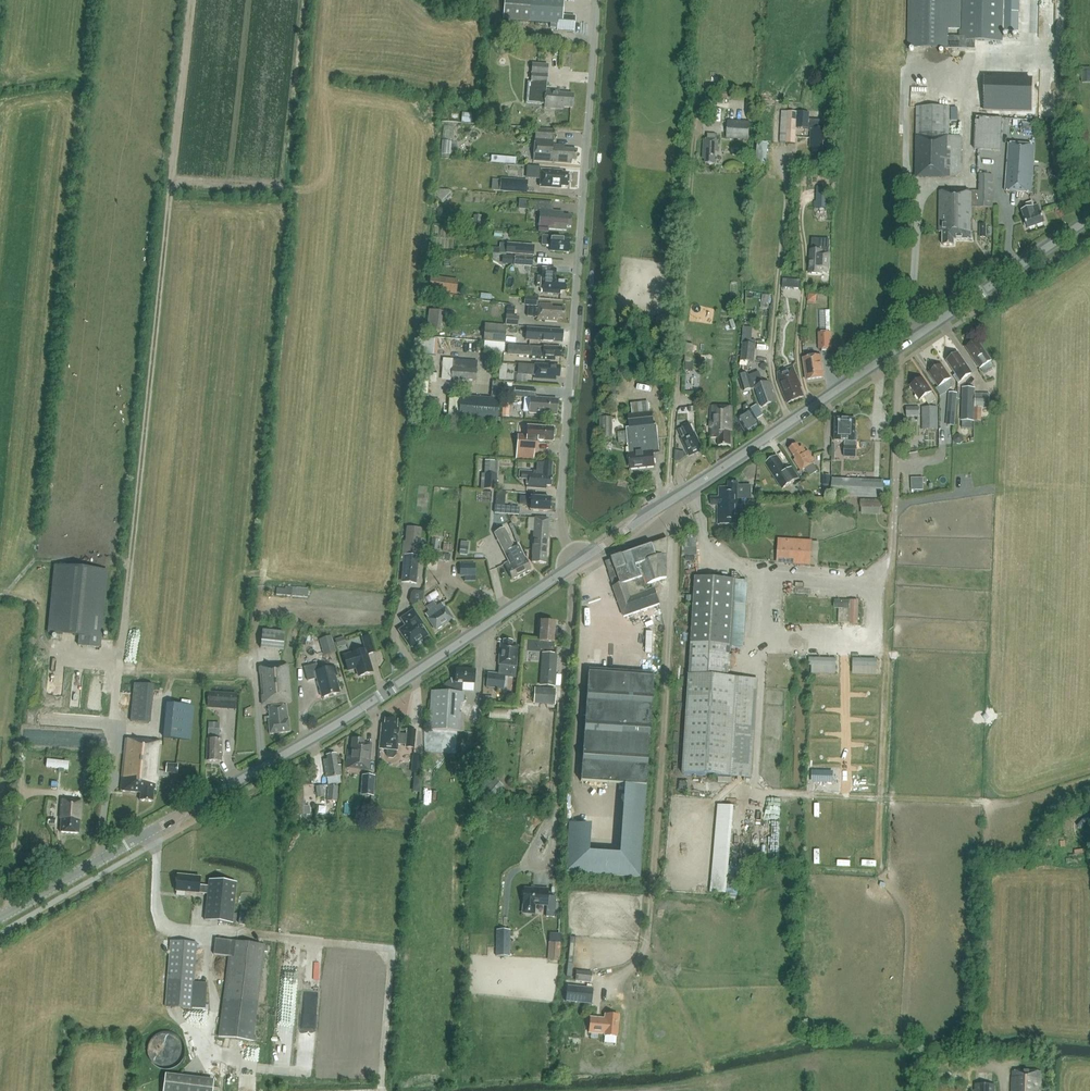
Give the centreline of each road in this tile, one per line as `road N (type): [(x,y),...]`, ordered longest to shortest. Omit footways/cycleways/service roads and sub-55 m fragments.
road 1 (tertiary): [(0,916),(308,742),(576,563)]
road 2 (tertiary): [(576,563),(1089,217)]
road 3 (unclassified): [(576,563),(559,516),(597,0)]

